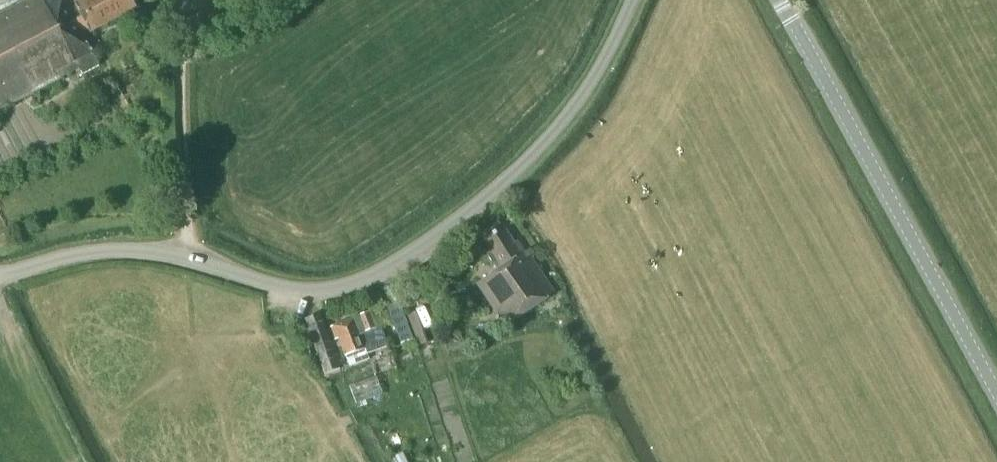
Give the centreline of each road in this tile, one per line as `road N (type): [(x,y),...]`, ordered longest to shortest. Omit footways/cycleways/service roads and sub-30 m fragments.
road 1 (unclassified): [(0,273),(124,251),(188,255),(303,289),(355,282),(460,219),(554,132),(595,78),(632,0)]
road 2 (tertiary): [(996,391),(780,0)]

